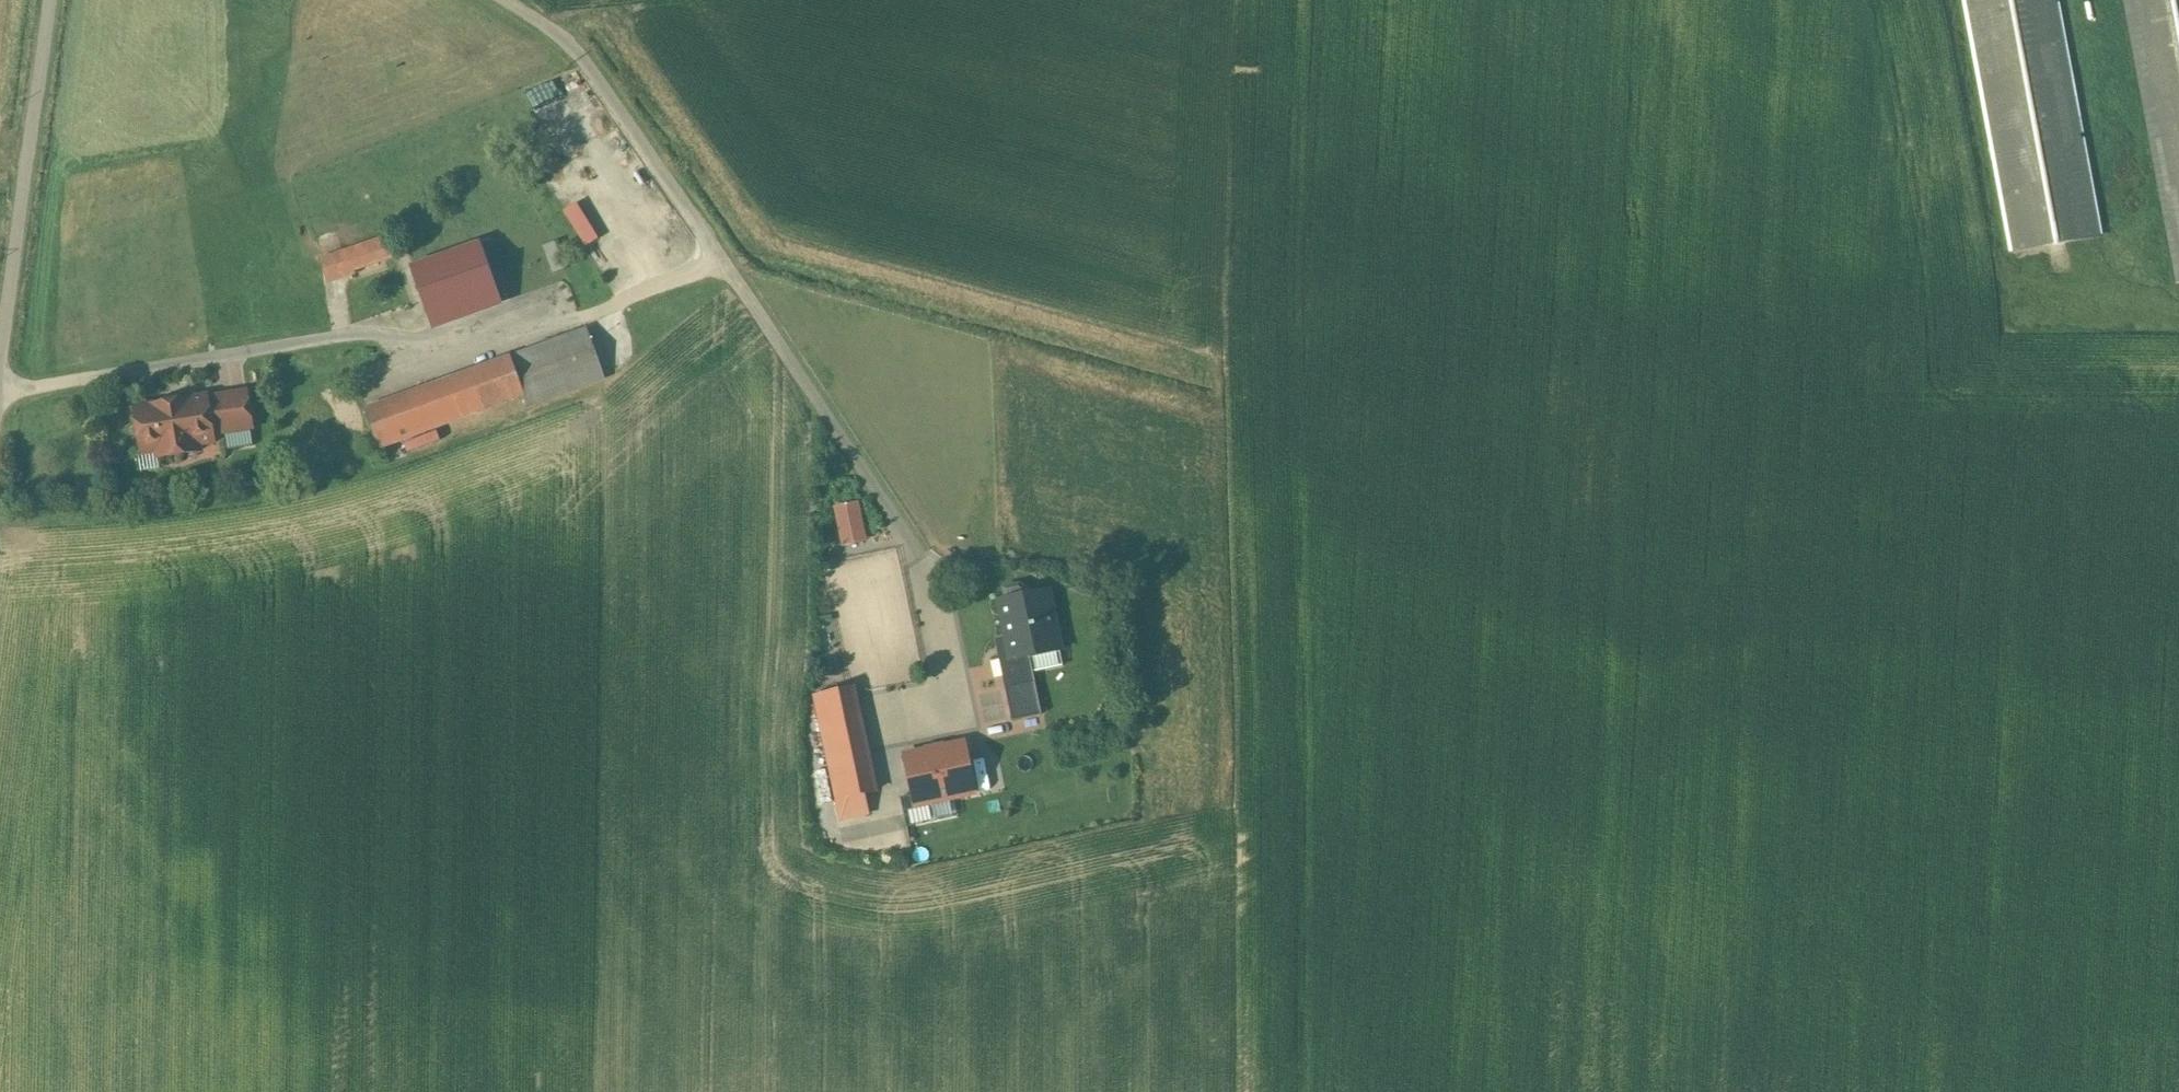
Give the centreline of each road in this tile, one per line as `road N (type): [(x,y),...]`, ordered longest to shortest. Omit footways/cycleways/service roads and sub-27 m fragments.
road 1 (unclassified): [(0,360),(51,0)]

